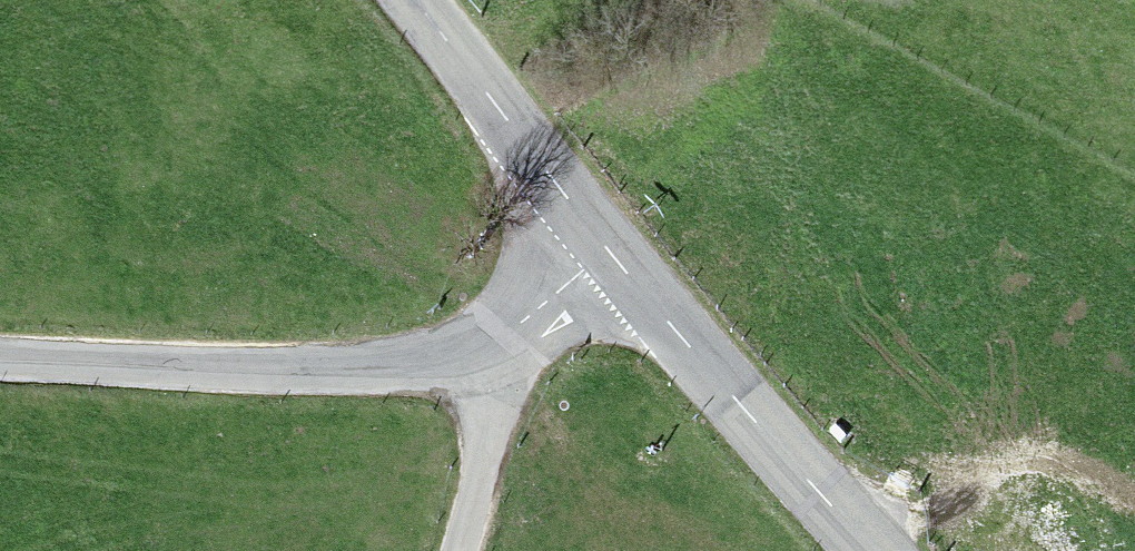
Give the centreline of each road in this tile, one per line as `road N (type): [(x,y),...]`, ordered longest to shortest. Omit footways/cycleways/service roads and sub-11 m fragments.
road 1 (tertiary): [(0,358),(361,368),(477,348)]
road 2 (tertiary): [(612,252),(873,550)]
road 3 (tertiary): [(411,0),(612,252)]
road 4 (track): [(857,534),(924,499),(1046,465),(1079,469),(1134,499)]
road 5 (unclassified): [(477,348),(483,448),(459,550)]
road 6 (tertiary): [(612,252),(477,348)]

